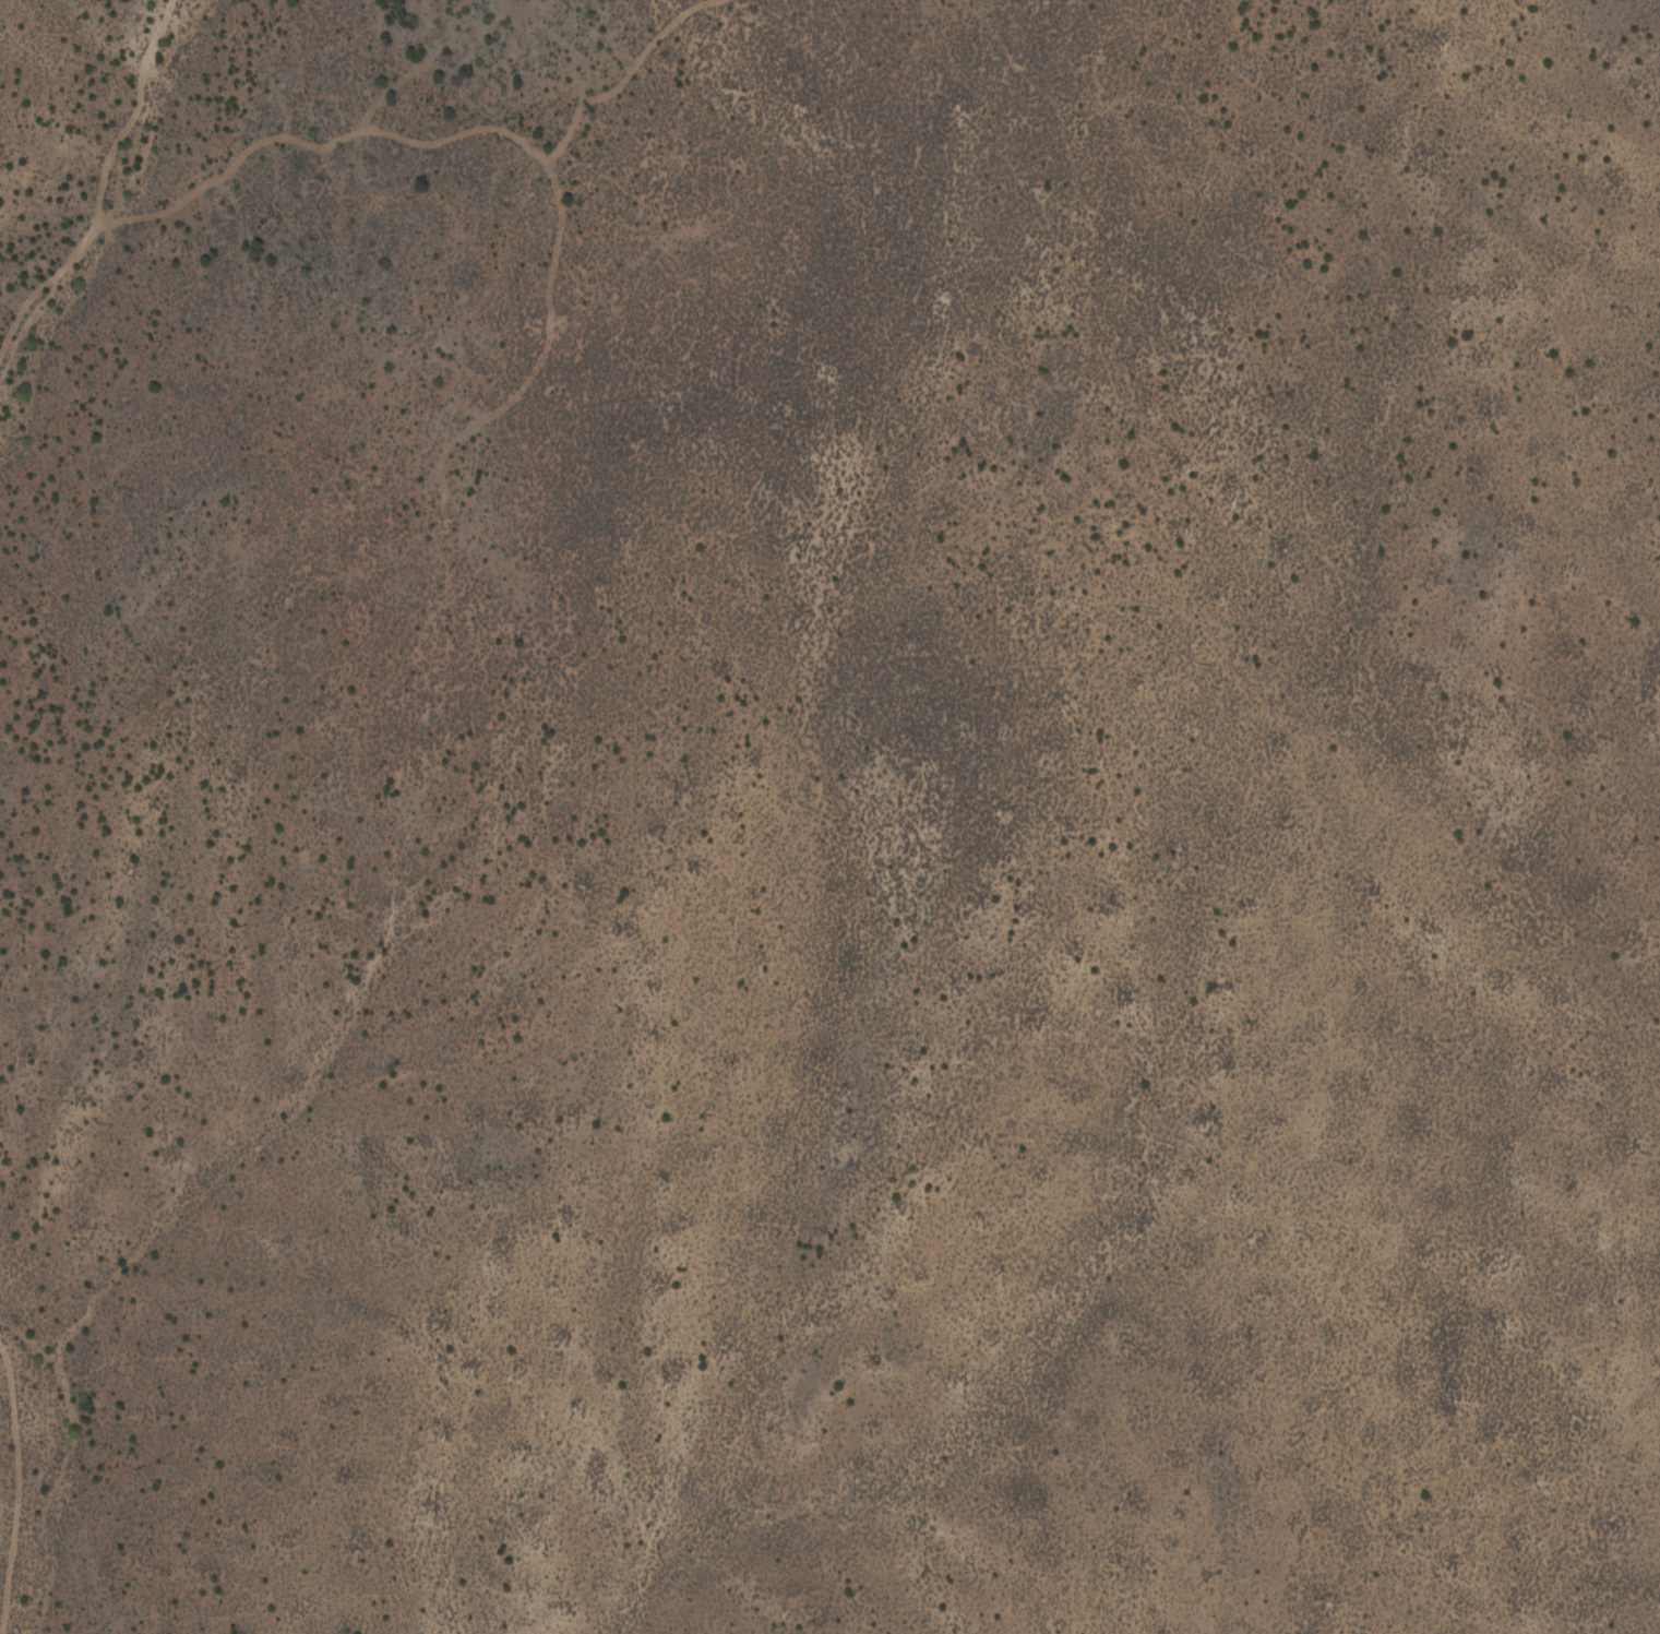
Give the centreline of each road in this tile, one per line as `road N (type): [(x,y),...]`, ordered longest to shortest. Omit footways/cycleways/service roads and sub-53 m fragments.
road 1 (track): [(0,317),(133,103),(175,0)]
road 2 (track): [(0,1514),(17,1421),(0,1387)]

